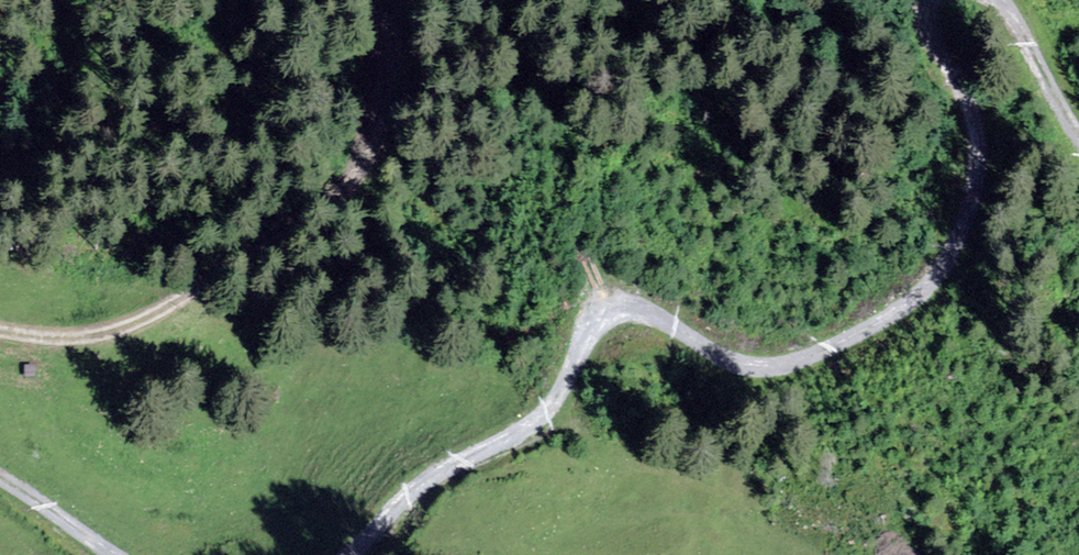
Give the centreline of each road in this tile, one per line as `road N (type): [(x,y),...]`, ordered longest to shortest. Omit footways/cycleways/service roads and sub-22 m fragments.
road 1 (track): [(930,0),(927,32),(960,89),(977,152),(954,245),(925,289),(834,346),(768,368),(724,358),(652,315),(614,315),(587,335),(543,416),(412,493),(353,554)]
road 2 (track): [(341,0),(375,102),(354,164),(286,228),(145,316),(74,338),(0,335)]
road 3 (track): [(1078,136),(1000,0)]
road 4 (track): [(113,554),(0,479)]

